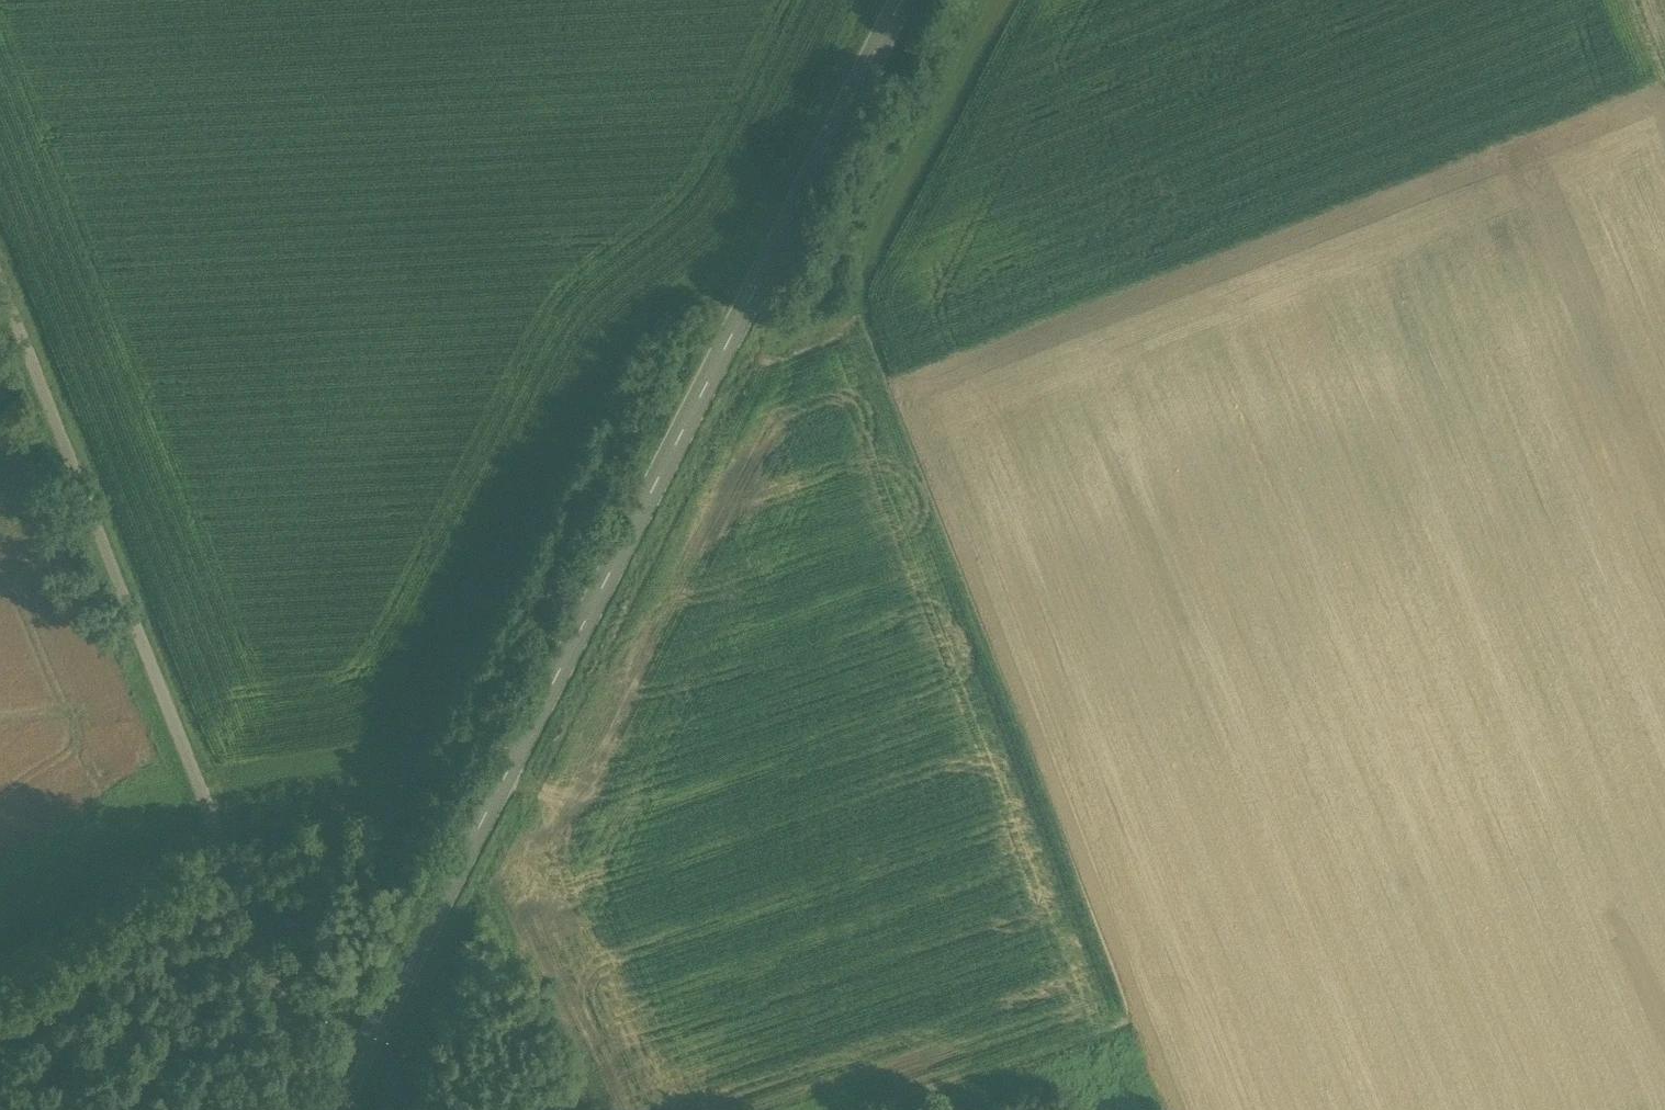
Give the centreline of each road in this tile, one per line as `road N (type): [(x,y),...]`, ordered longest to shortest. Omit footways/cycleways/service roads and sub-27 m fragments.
road 1 (secondary): [(333,1109),(899,0)]
road 2 (unclassified): [(321,1109),(0,288)]

